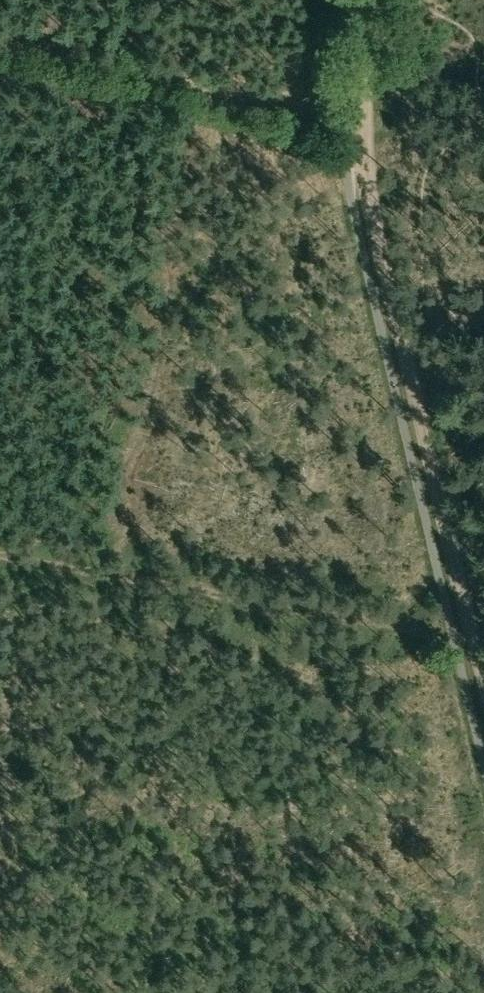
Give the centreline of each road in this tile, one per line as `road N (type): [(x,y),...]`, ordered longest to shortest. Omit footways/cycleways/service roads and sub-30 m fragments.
road 1 (track): [(477,648),(379,254),(363,153)]
road 2 (track): [(0,56),(363,153)]
road 3 (track): [(363,153),(371,0)]

